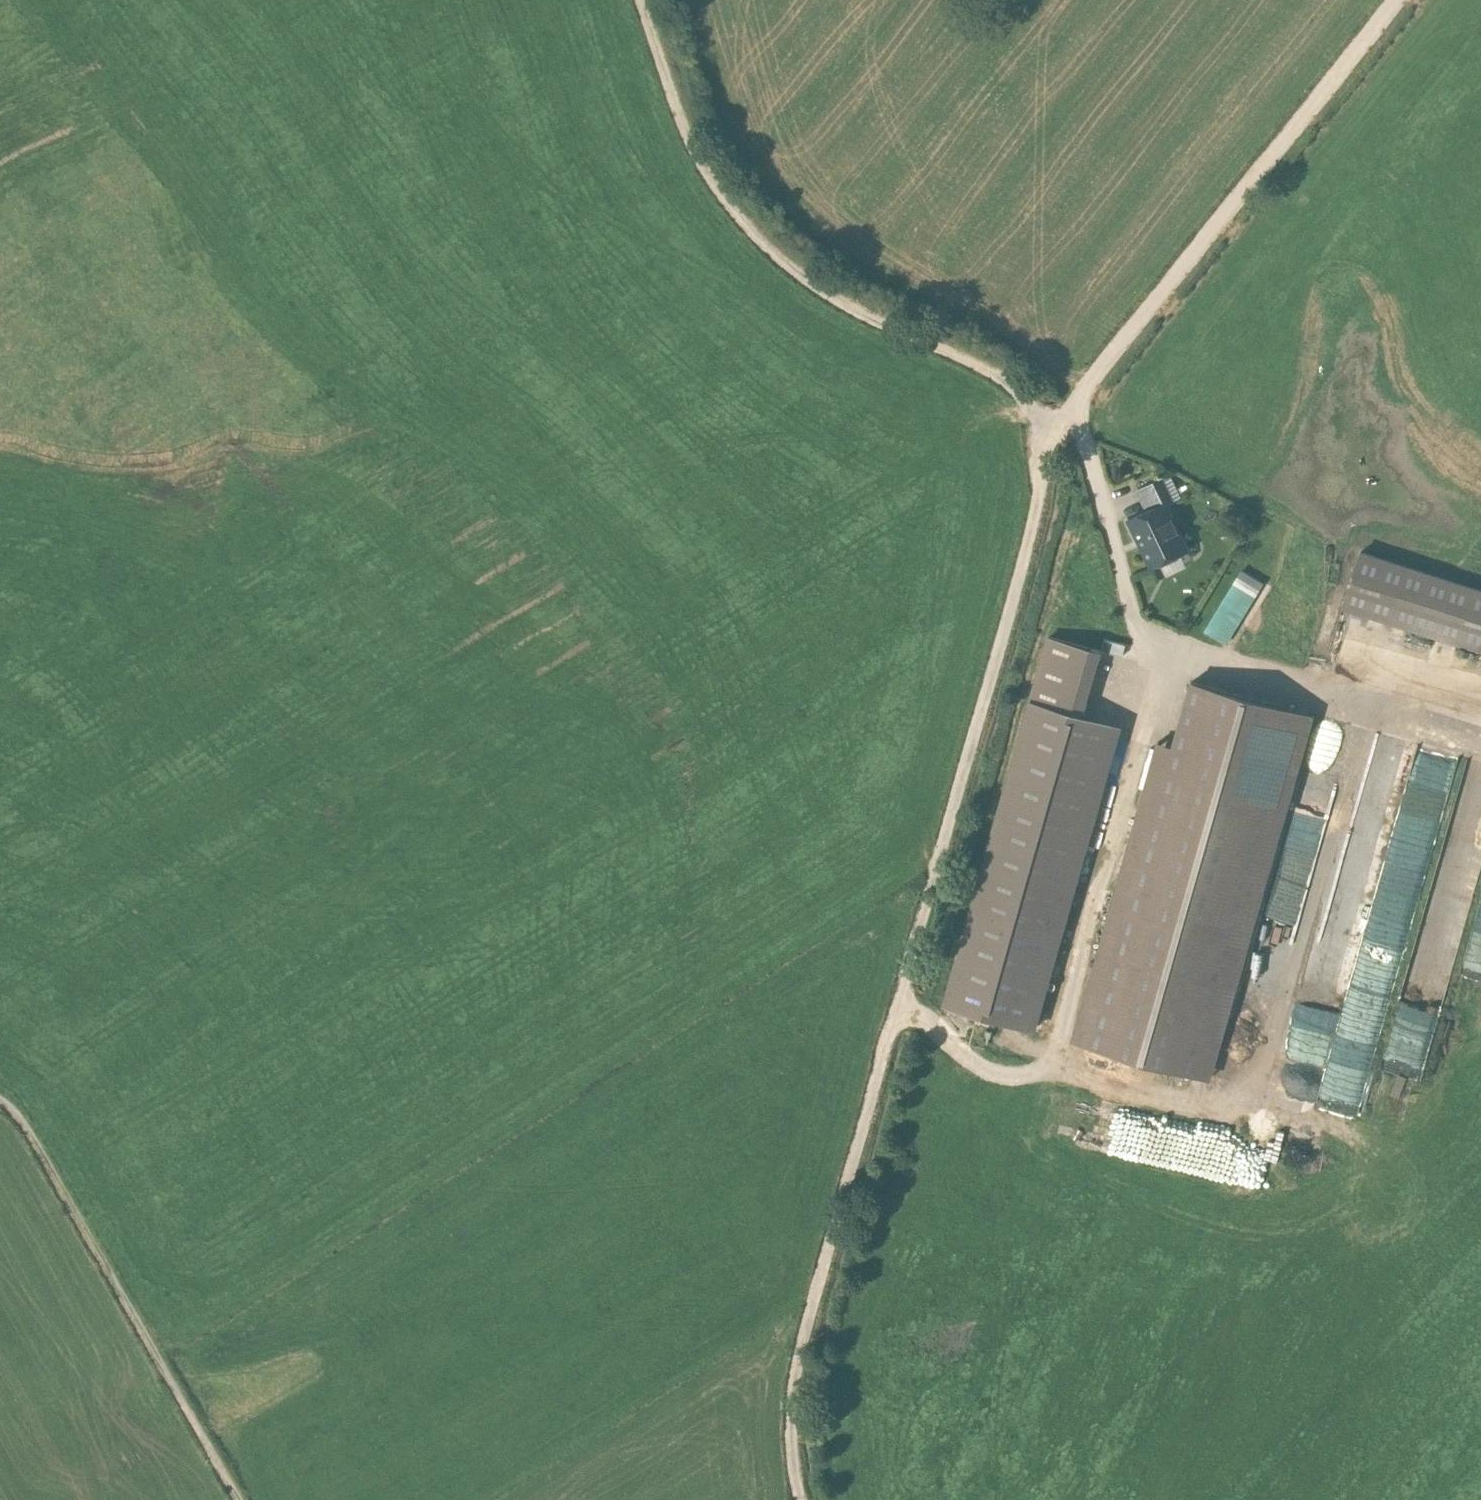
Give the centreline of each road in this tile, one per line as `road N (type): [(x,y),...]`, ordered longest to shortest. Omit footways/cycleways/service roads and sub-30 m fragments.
road 1 (track): [(798,1499),(791,1400),(802,1347),(1058,426)]
road 2 (track): [(641,0),(669,87),(731,209),(802,277),(998,373),(1035,416),(1058,426)]
road 3 (track): [(1058,426),(1397,0)]
road 4 (track): [(239,1499),(29,1132),(0,1106)]
road 5 (track): [(895,1006),(1062,1055)]

